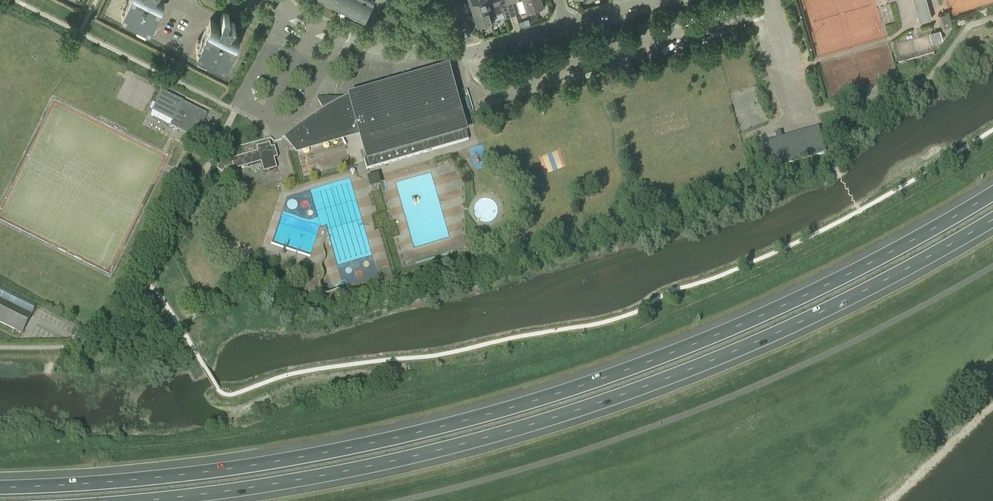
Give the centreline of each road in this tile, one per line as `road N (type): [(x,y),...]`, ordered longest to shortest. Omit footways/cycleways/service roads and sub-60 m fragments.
road 1 (motorway): [(992,194),(859,271),(724,331),(480,415),(213,470),(0,486)]
road 2 (motorway): [(140,500),(376,464),(573,412),(739,351),(892,279),(992,220)]
road 3 (unclassified): [(992,266),(868,334),(692,411),(395,500)]

